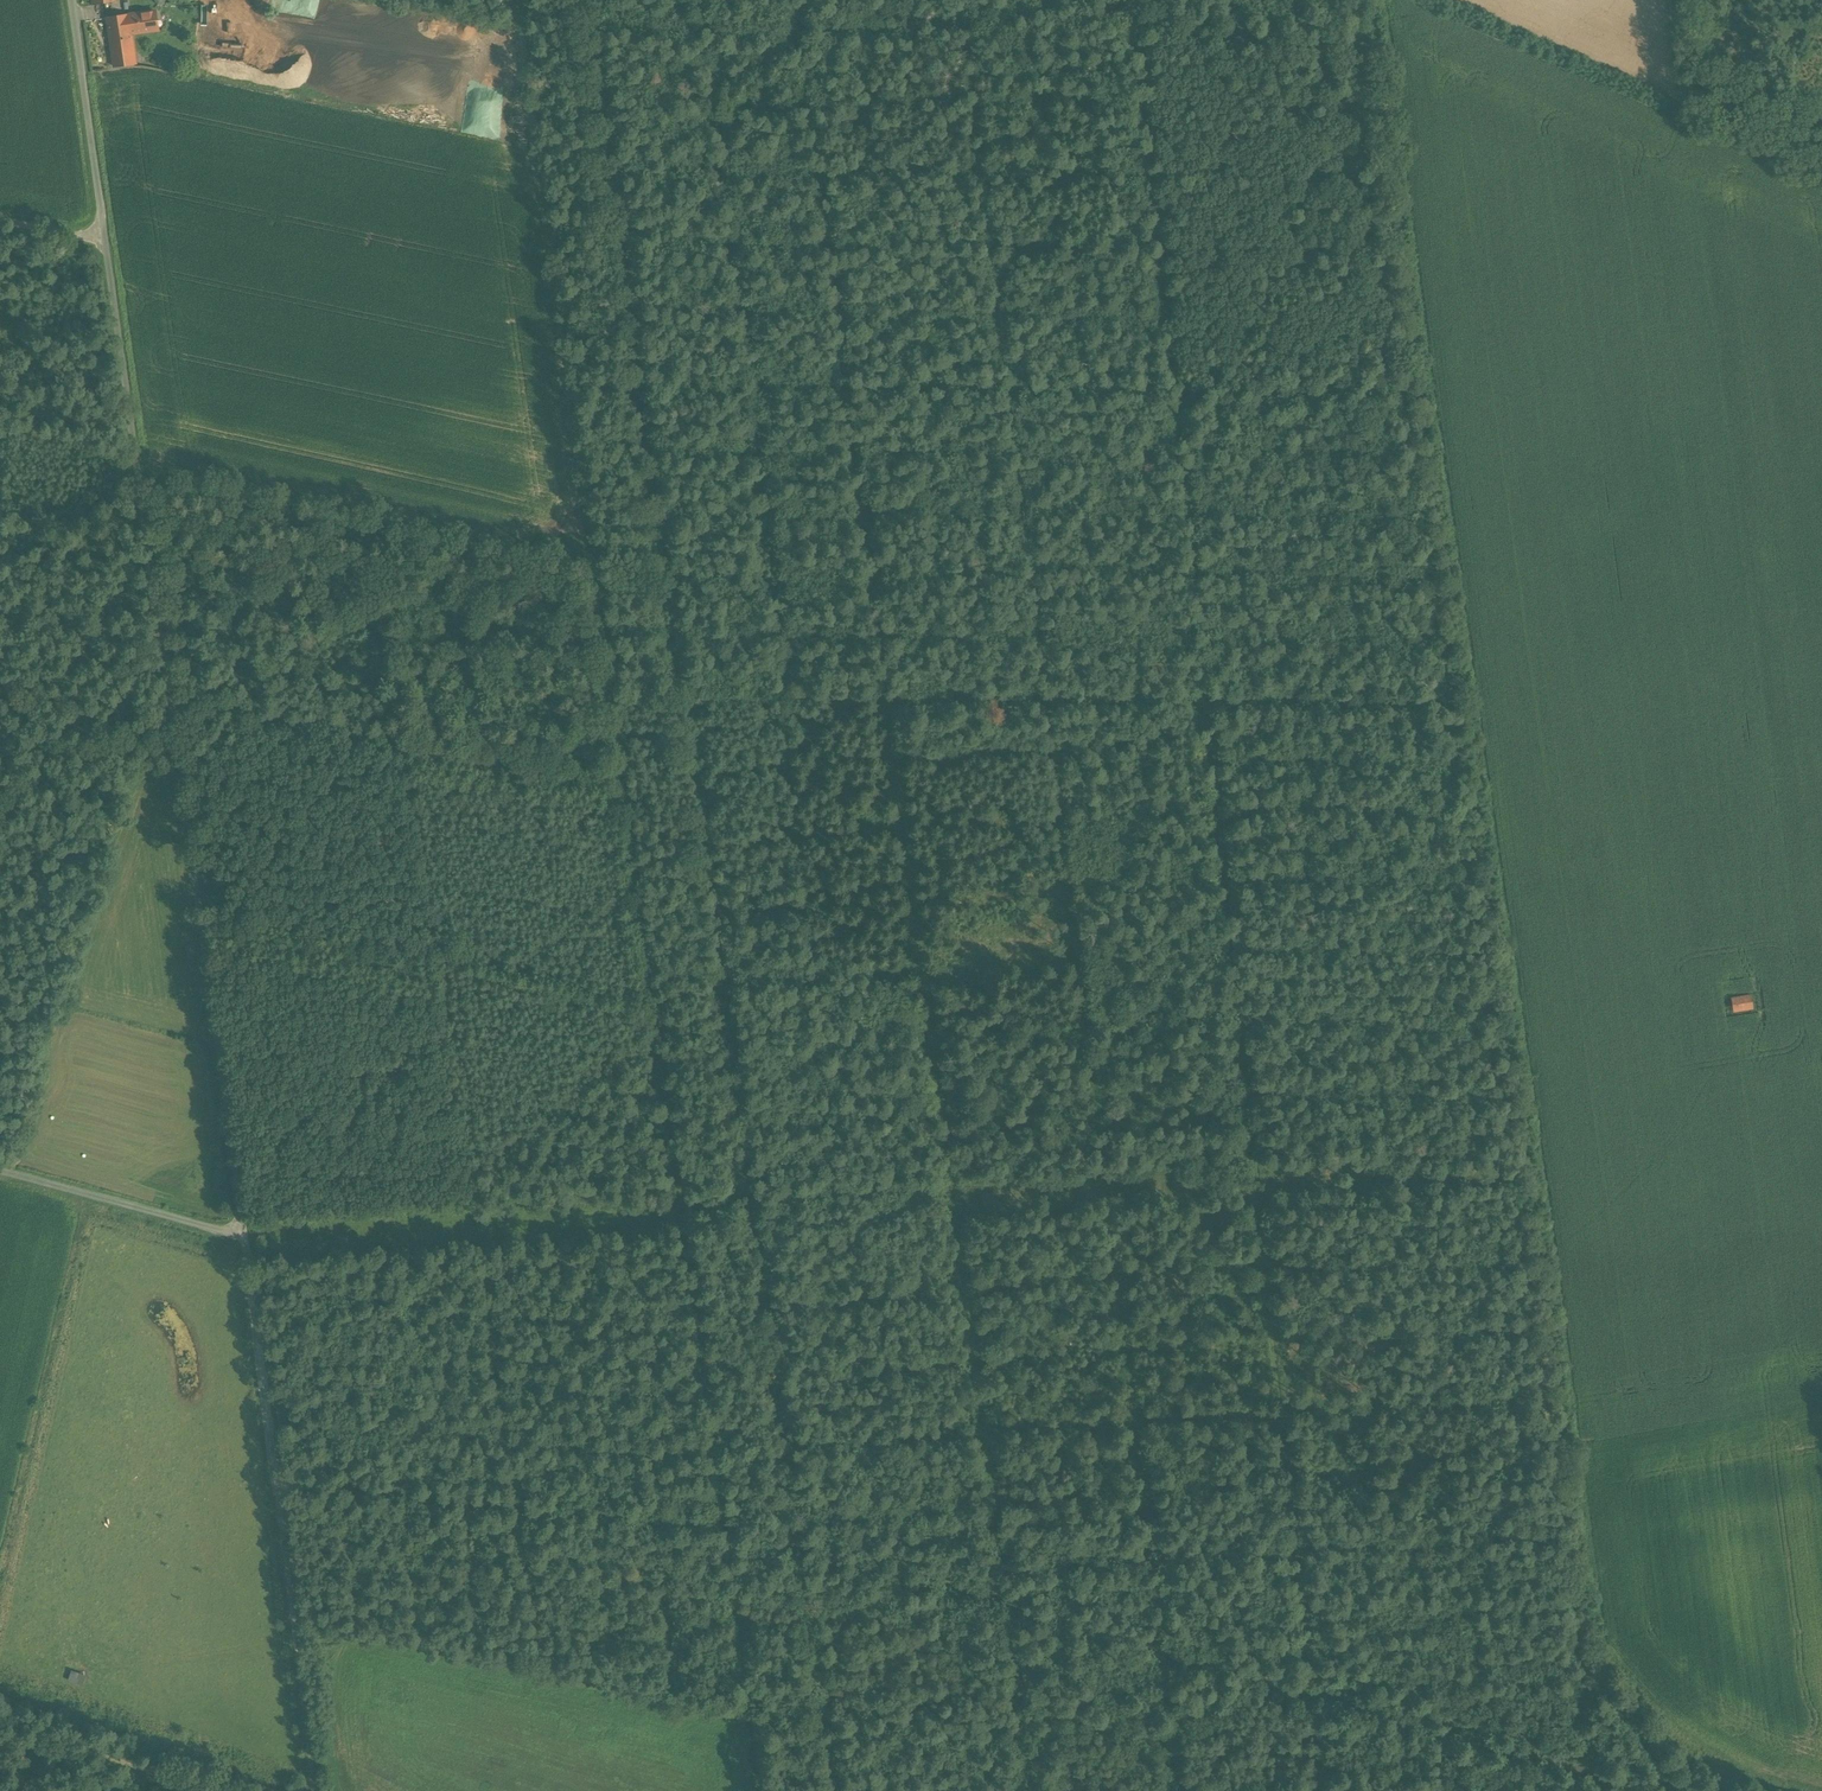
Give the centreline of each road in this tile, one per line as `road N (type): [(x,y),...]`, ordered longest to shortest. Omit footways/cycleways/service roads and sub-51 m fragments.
road 1 (track): [(1134,0),(1304,1676)]
road 2 (track): [(1723,1790),(725,1528)]
road 3 (unclassified): [(107,239),(244,1231)]
road 4 (track): [(313,1790),(276,1491),(725,1528)]
road 5 (track): [(796,0),(845,387)]
road 6 (track): [(29,1790),(53,1716),(255,1790)]
road 7 (track): [(725,1528),(757,1790)]
road 8 (unclassified): [(244,1231),(276,1491)]
road 9 (unclassified): [(244,1231),(0,1167)]
road 10 (unclassified): [(72,0),(107,239)]

